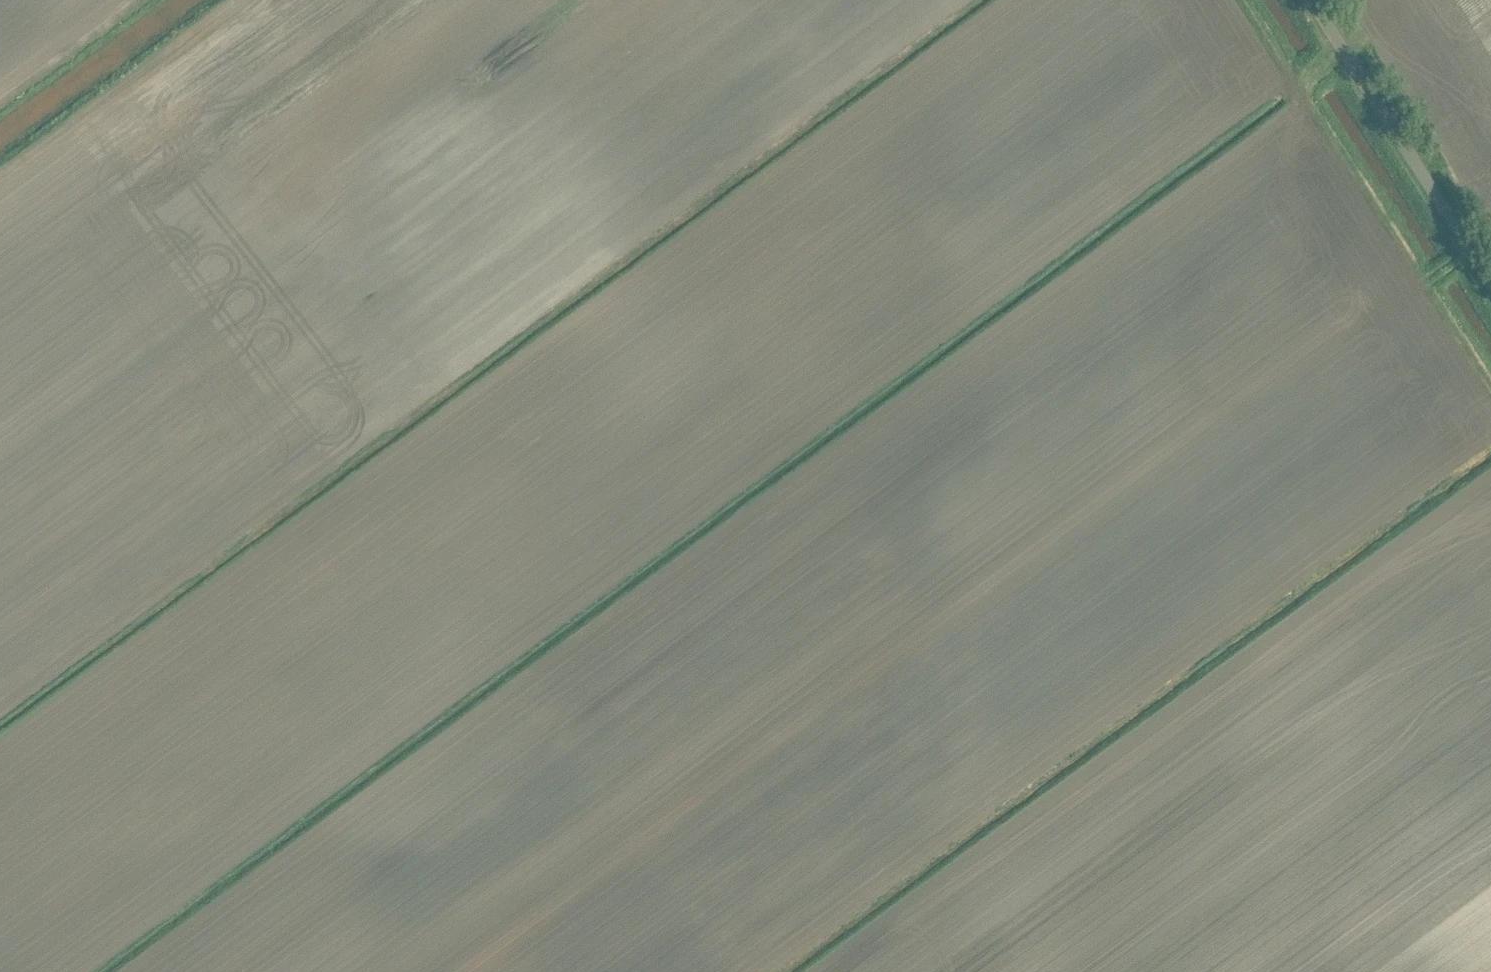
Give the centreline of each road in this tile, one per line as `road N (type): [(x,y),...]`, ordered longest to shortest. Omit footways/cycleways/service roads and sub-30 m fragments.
road 1 (unclassified): [(1490,290),(1305,0)]

